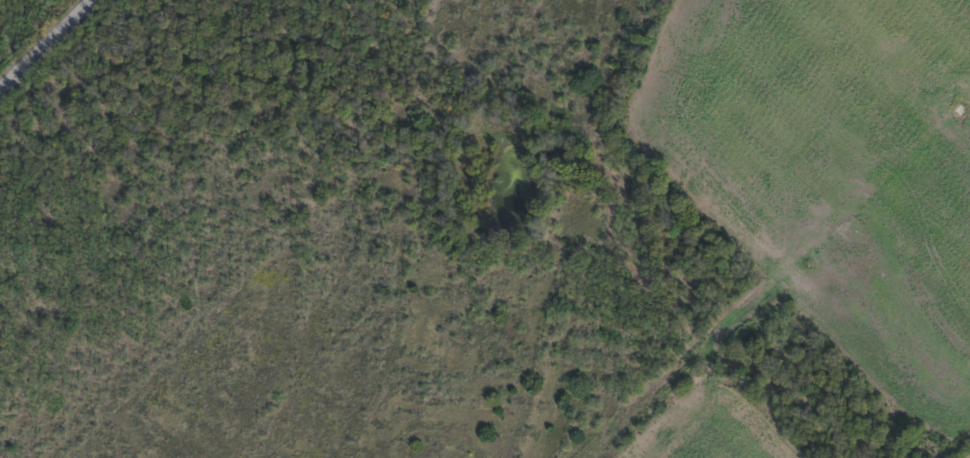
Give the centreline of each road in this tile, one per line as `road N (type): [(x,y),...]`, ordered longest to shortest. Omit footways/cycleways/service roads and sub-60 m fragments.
road 1 (residential): [(0,93),(95,0)]

